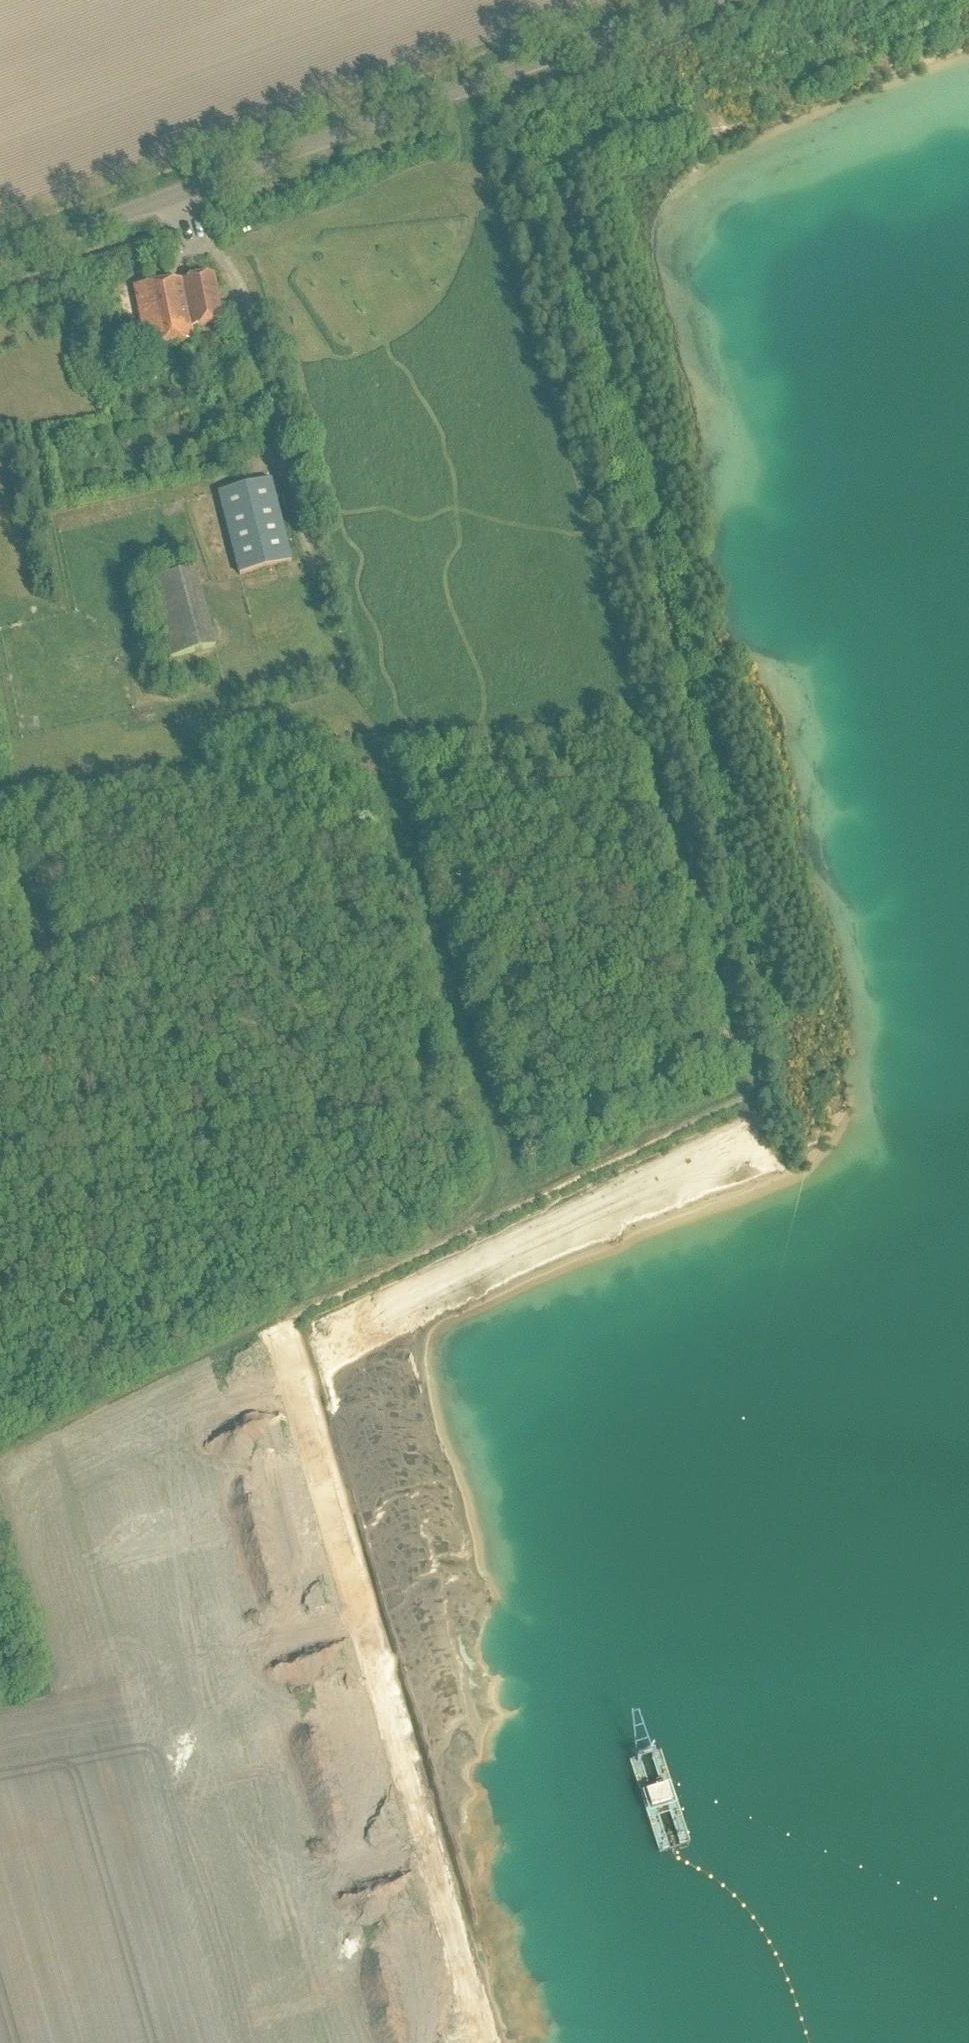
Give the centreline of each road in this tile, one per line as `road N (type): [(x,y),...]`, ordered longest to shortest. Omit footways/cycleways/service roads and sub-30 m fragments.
road 1 (unclassified): [(0,261),(704,0)]

